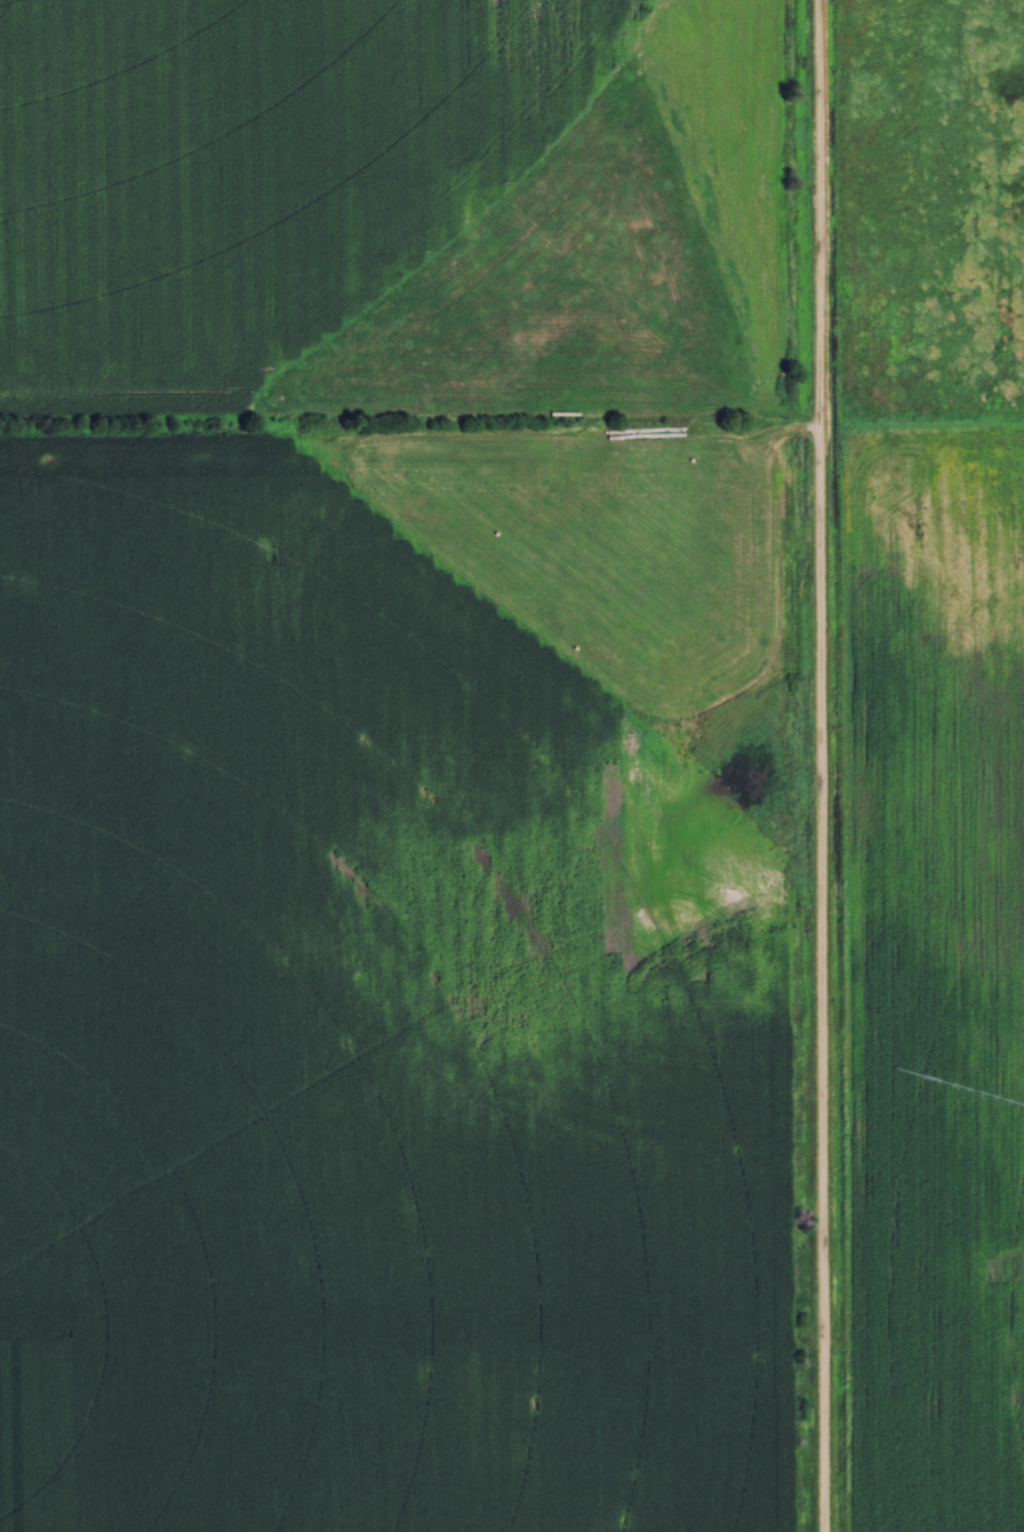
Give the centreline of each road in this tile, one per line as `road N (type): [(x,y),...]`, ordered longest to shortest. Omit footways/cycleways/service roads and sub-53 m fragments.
road 1 (residential): [(827,1531),(819,0)]

